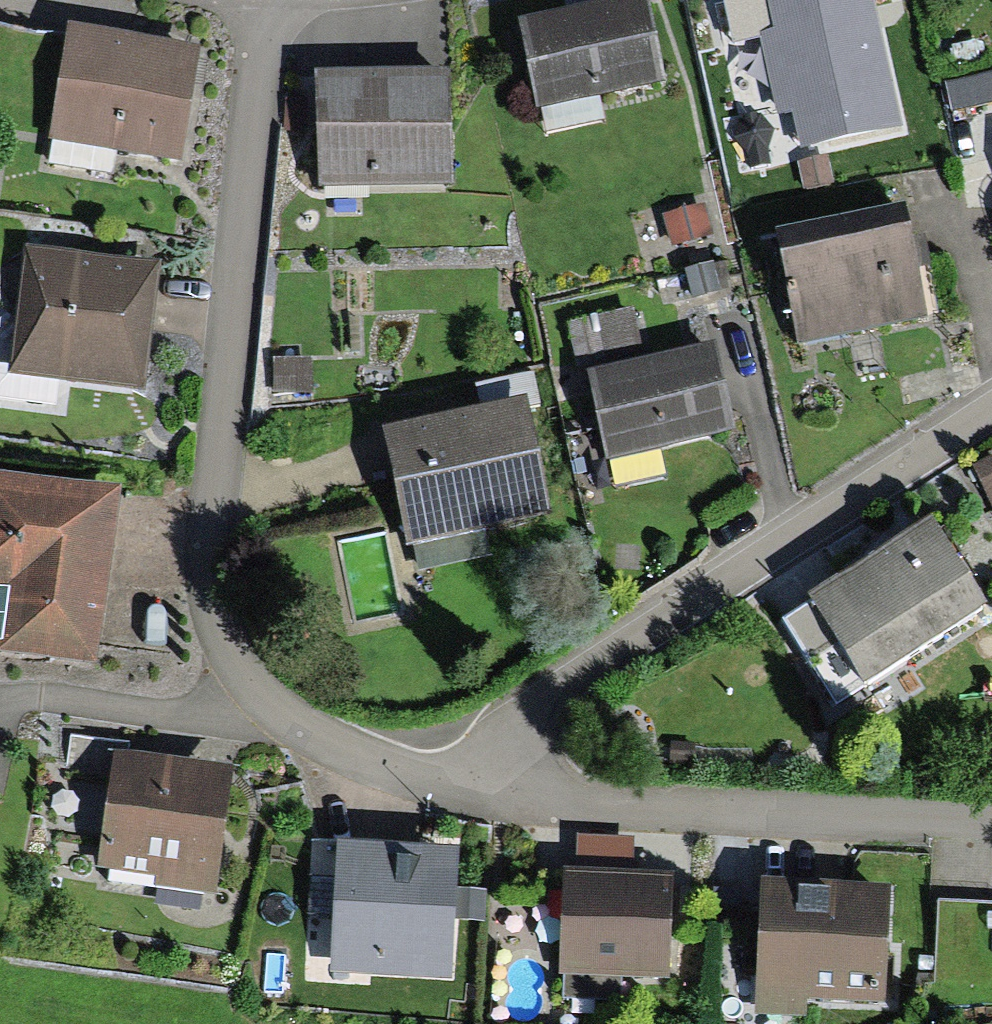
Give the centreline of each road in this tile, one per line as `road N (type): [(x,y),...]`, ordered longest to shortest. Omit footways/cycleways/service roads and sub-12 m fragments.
road 1 (residential): [(496,792),(395,764),(240,703),(204,554),(241,275),(262,0)]
road 2 (residential): [(991,406),(796,529),(526,719),(496,792)]
road 3 (residential): [(991,825),(496,792)]

